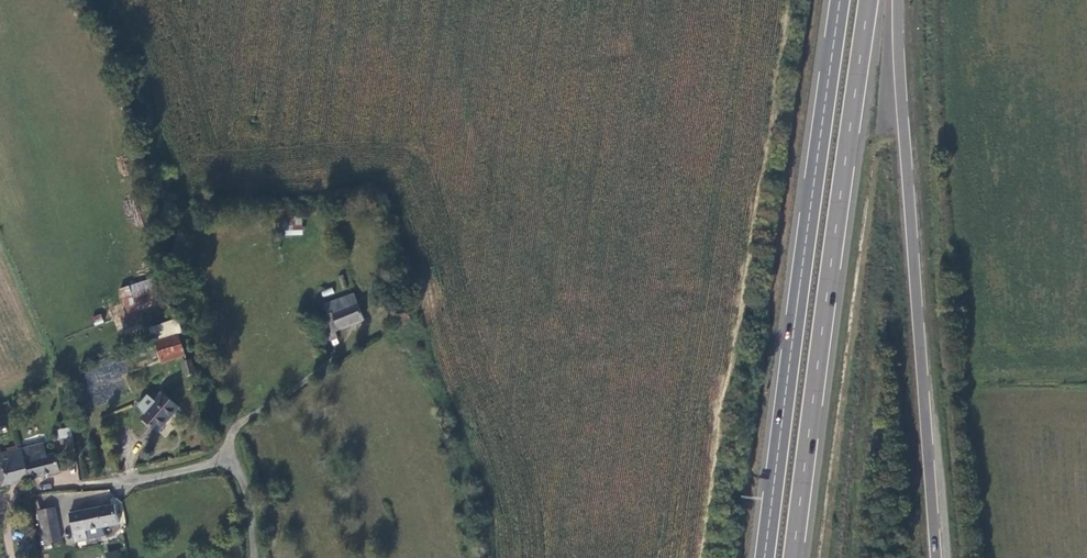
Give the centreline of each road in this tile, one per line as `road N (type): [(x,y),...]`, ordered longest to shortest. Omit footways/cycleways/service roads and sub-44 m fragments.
road 1 (trunk): [(793,557),(869,0)]
road 2 (trunk): [(840,0),(764,557)]
road 3 (trunk): [(936,557),(898,0)]
road 4 (residential): [(253,557),(252,523),(230,458),(91,485)]

